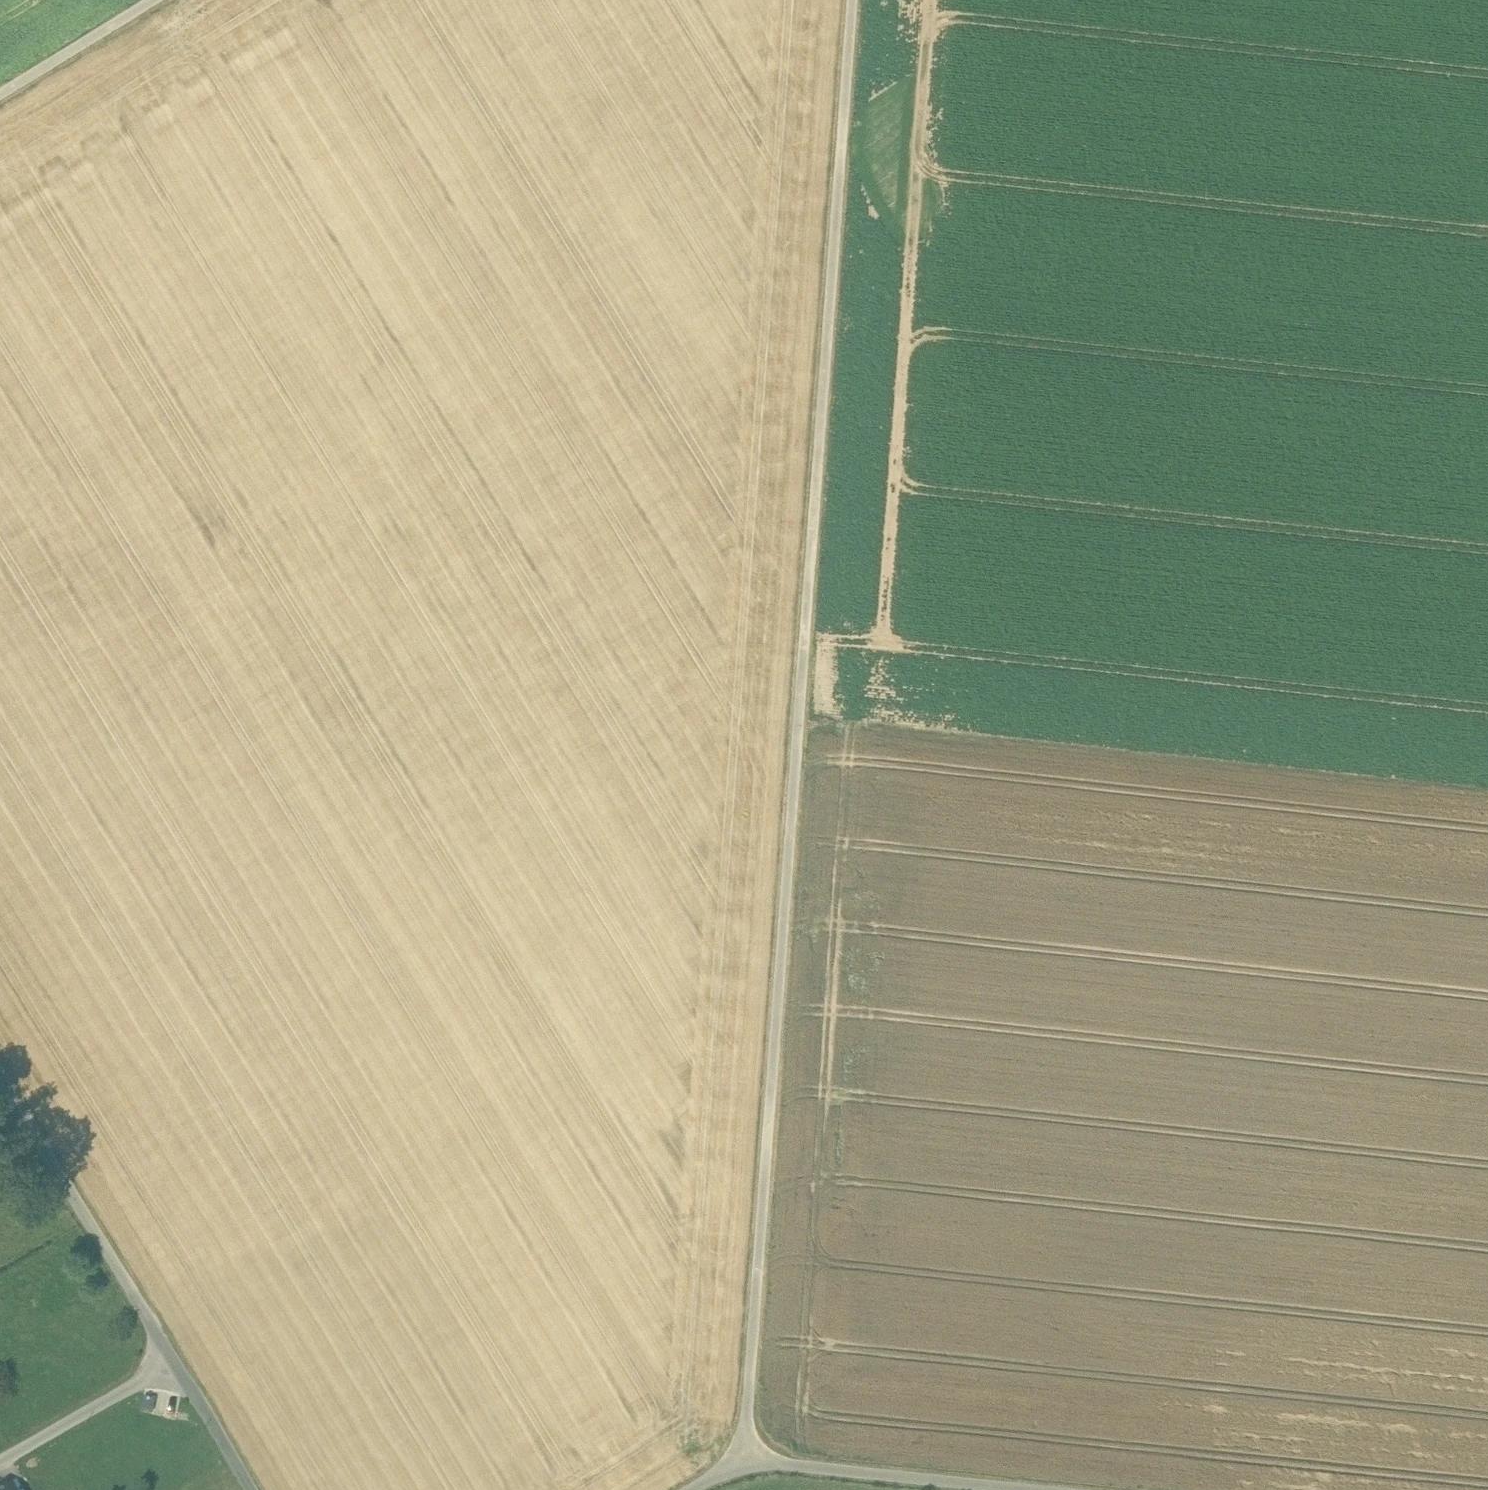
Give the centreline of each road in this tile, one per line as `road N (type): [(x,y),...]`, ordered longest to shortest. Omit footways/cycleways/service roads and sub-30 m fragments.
road 1 (track): [(746,1454),(858,0)]
road 2 (track): [(0,1067),(254,1489)]
road 3 (track): [(1081,1489),(746,1454)]
road 4 (track): [(177,1362),(0,1460)]
road 5 (track): [(167,0),(0,101)]

